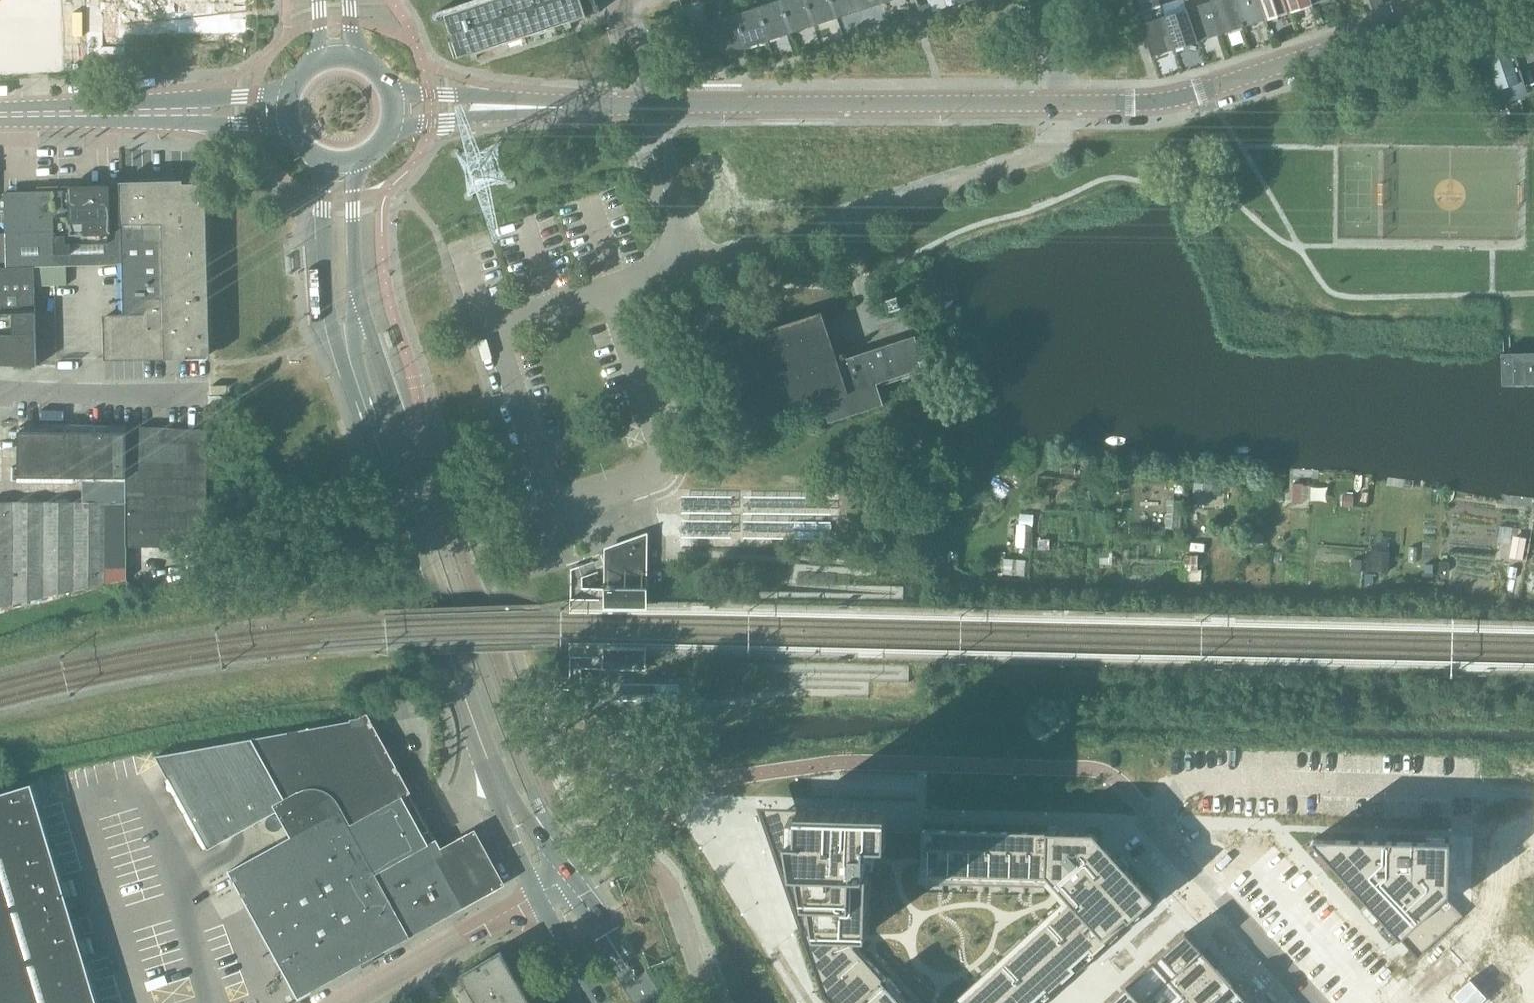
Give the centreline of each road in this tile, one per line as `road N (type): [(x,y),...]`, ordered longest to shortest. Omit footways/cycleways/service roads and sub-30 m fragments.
road 1 (unclassified): [(1065,104),(1057,149),(718,260),(688,262),(651,148),(648,107)]
road 2 (unclassified): [(1065,104),(1159,101),(1208,90),(1480,0)]
road 3 (unclassified): [(648,107),(1065,104)]
road 4 (secondary): [(352,365),(487,759)]
road 5 (tertiary): [(0,115),(287,112)]
road 6 (residential): [(1313,1002),(1154,822)]
road 7 (unclassified): [(345,1002),(538,896)]
road 8 (secondary): [(318,158),(330,317),(352,365)]
road 9 (secondary): [(352,365),(356,161)]
road 10 (unclassified): [(199,398),(0,390)]
road 11 (unclassified): [(549,108),(394,106)]
road 12 (secondary): [(655,1002),(573,878)]
road 13 (secondary): [(573,878),(487,759)]
road 14 (secondary): [(487,759),(538,896)]
road 15 (secondary): [(538,896),(596,1002)]

